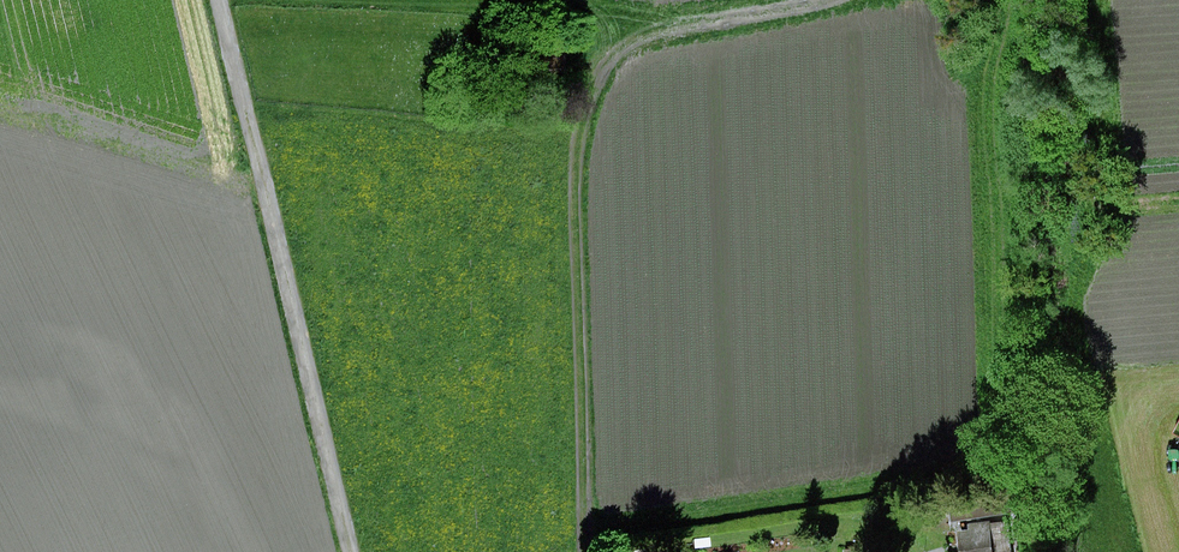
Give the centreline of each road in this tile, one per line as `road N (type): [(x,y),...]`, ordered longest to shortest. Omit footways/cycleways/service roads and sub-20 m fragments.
road 1 (track): [(589,551),(574,141),(600,63),(654,28),(787,0)]
road 2 (track): [(228,0),(368,551)]

